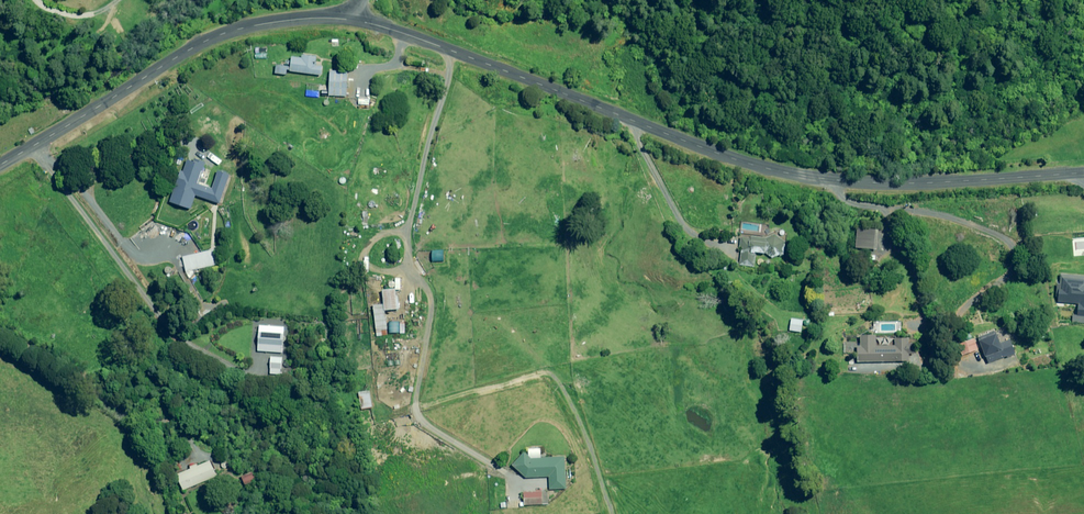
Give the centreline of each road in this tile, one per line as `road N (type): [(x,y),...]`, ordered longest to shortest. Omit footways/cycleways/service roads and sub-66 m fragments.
road 1 (unclassified): [(352,19),(787,173),(900,184),(1083,173)]
road 2 (unclassified): [(0,163),(222,34),(352,19)]
road 3 (track): [(415,413),(552,374),(589,437),(614,513)]

